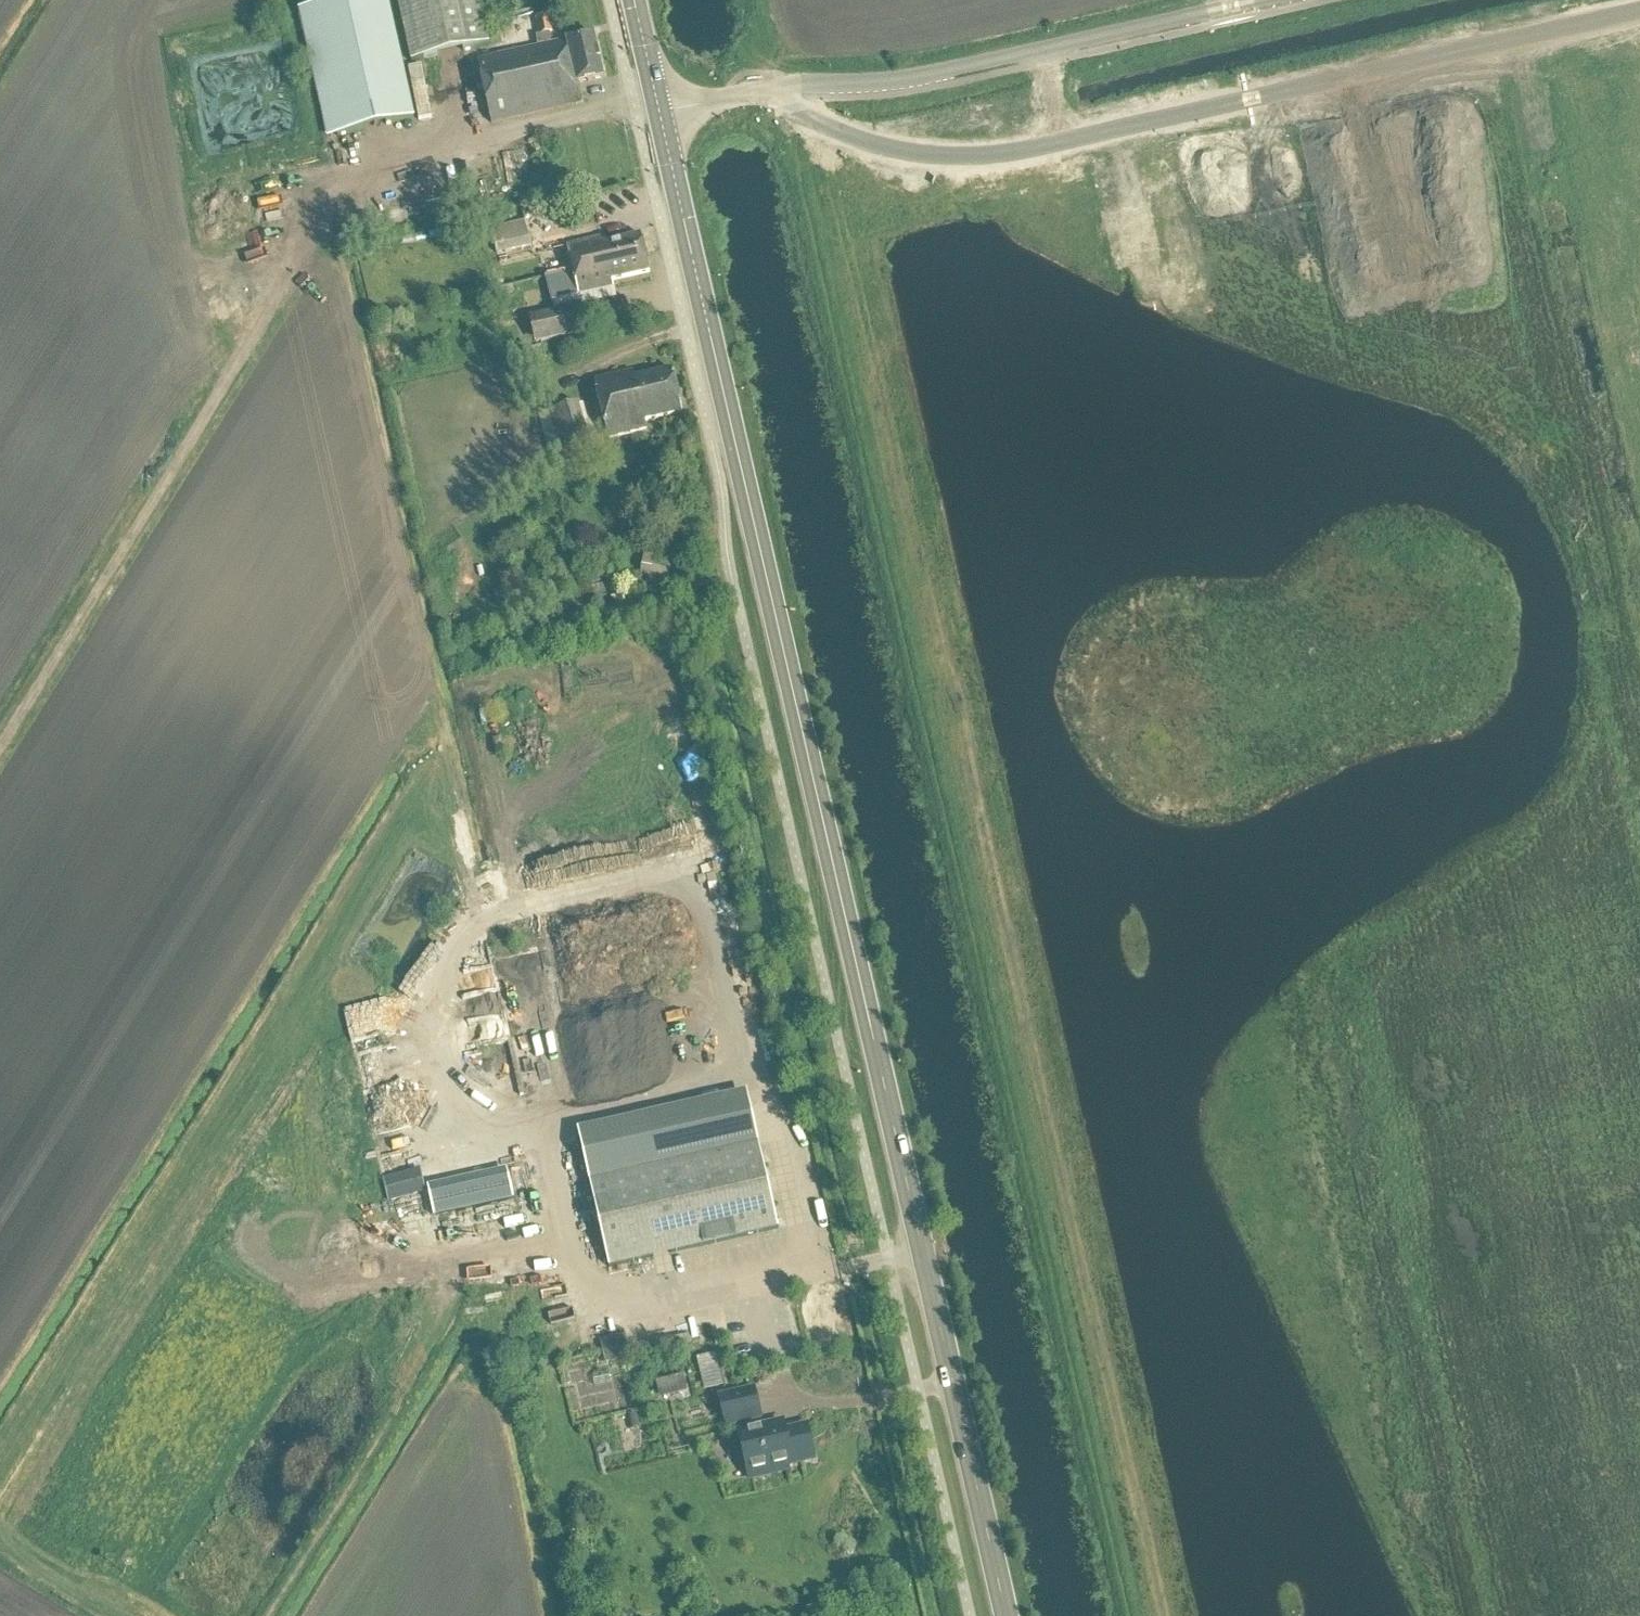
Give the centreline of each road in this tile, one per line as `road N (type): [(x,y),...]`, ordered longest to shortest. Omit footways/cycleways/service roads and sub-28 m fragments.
road 1 (primary): [(1005,1615),(659,115)]
road 2 (track): [(360,169),(0,740)]
road 3 (unclassified): [(1265,0),(954,71),(801,86),(659,115)]

